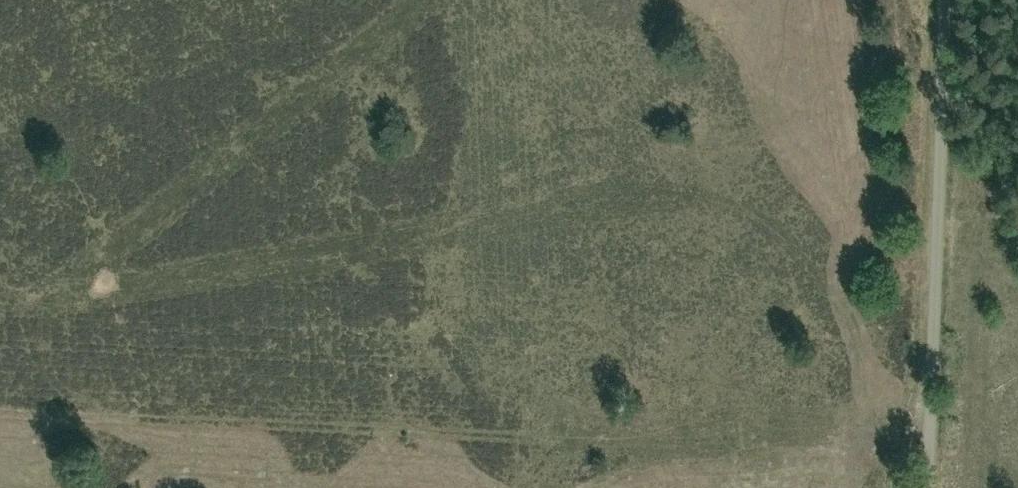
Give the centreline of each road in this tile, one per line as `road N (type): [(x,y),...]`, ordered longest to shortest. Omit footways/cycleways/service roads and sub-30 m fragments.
road 1 (unclassified): [(928,487),(943,0)]

